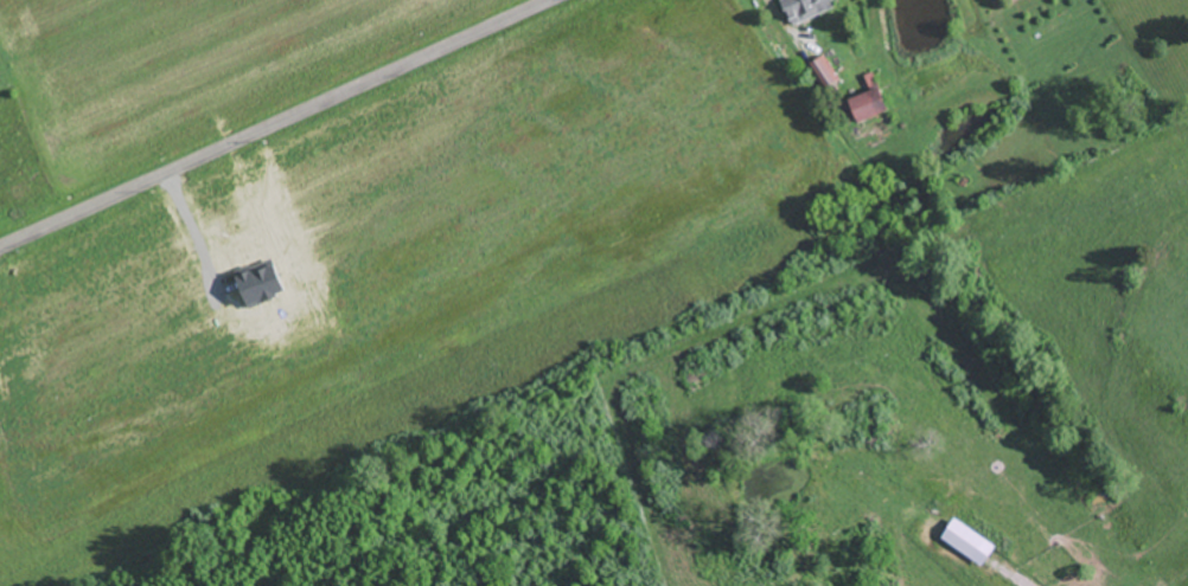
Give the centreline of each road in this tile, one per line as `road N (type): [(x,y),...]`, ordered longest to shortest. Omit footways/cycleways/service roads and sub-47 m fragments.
road 1 (residential): [(0,245),(546,0)]

